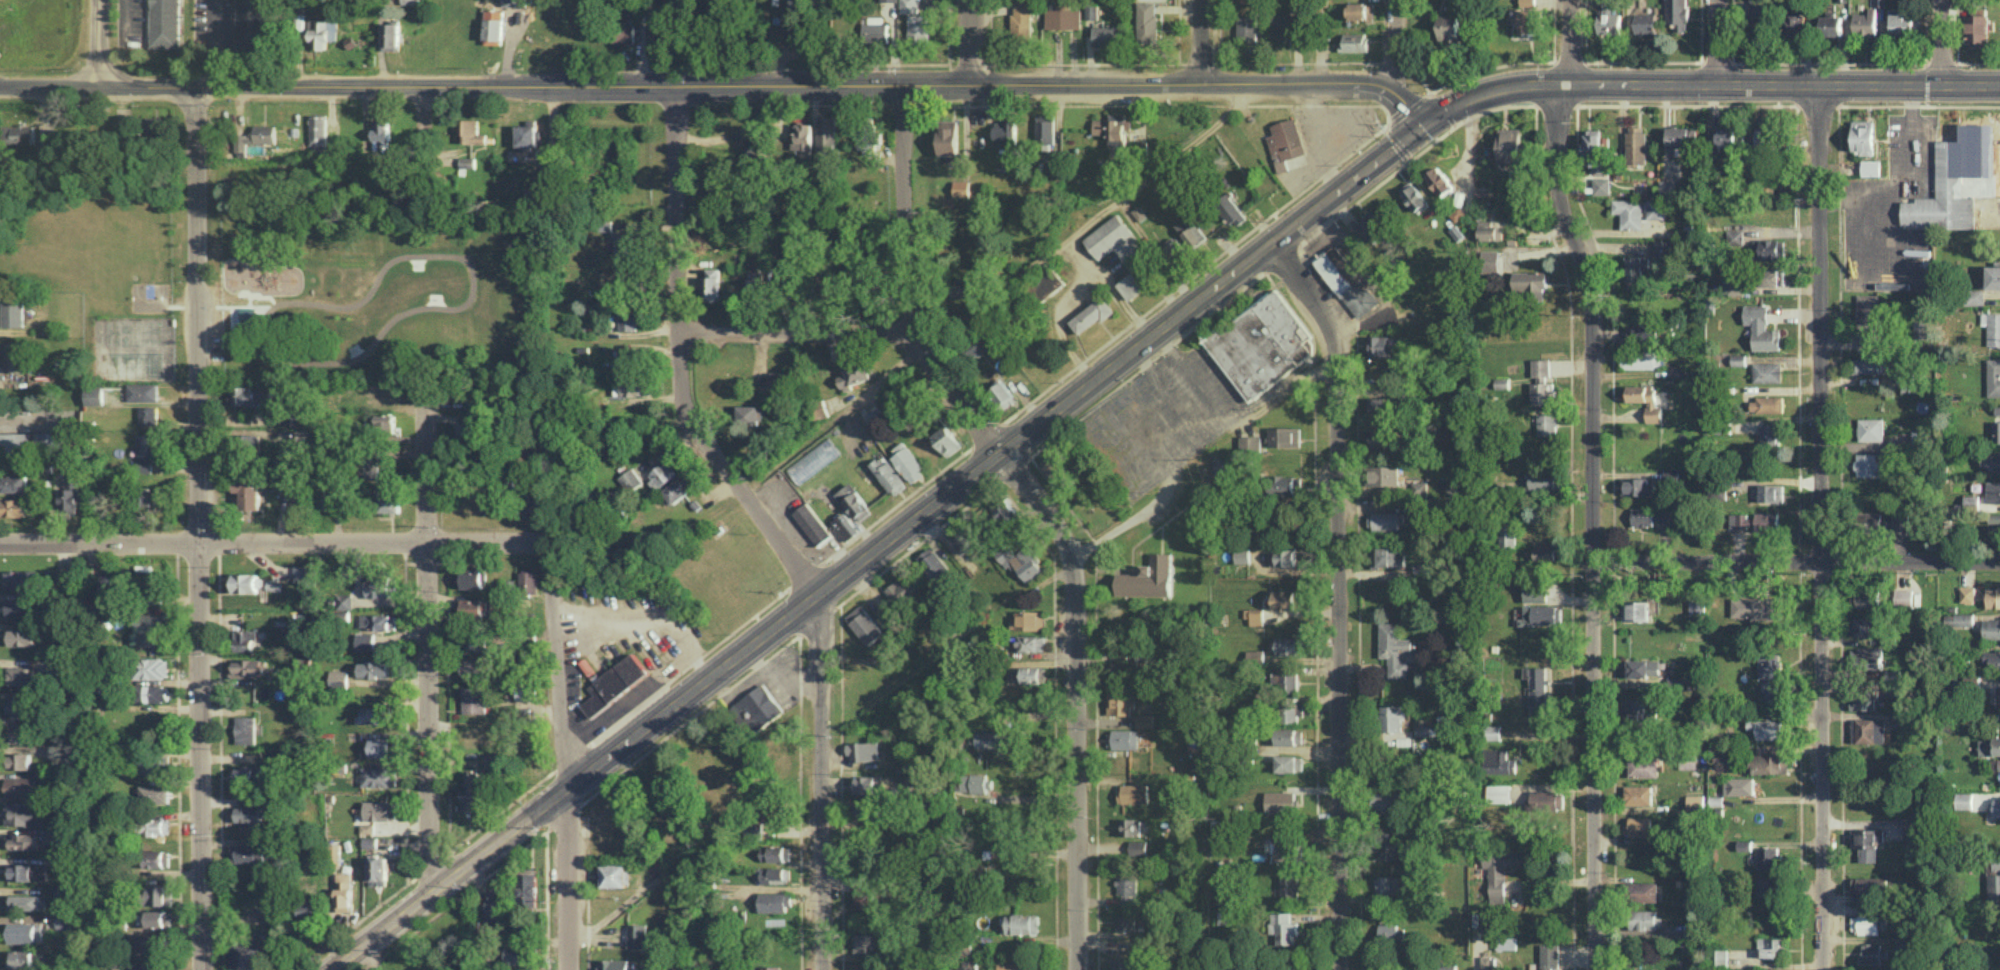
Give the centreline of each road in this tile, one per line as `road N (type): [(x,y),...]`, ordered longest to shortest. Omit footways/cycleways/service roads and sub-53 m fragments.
road 1 (tertiary): [(332,969),(1465,101),(1522,85),(1999,86)]
road 2 (tertiary): [(0,84),(1367,81),(1435,119)]
road 3 (residential): [(1077,969),(1070,558),(1053,520),(914,331),(902,86)]
road 4 (residential): [(828,969),(820,594),(689,422),(677,86)]
road 5 (residential): [(1596,969),(1594,313),(1589,264),(1556,162),(1569,84)]
road 6 (residential): [(204,969),(199,85)]
road 7 (residential): [(1821,969),(1819,85)]
road 8 (residential): [(1343,969),(1337,347),(1319,296),(1270,244)]
road 9 (residential): [(0,544),(521,540),(542,548)]
road 10 (residential): [(433,891),(425,393)]
road 11 (residential): [(574,969),(569,787),(550,561),(542,548)]
road 12 (residential): [(1595,561),(1999,564)]
road 13 (residential): [(682,336),(914,331)]
road 14 (residential): [(423,87),(423,214)]

